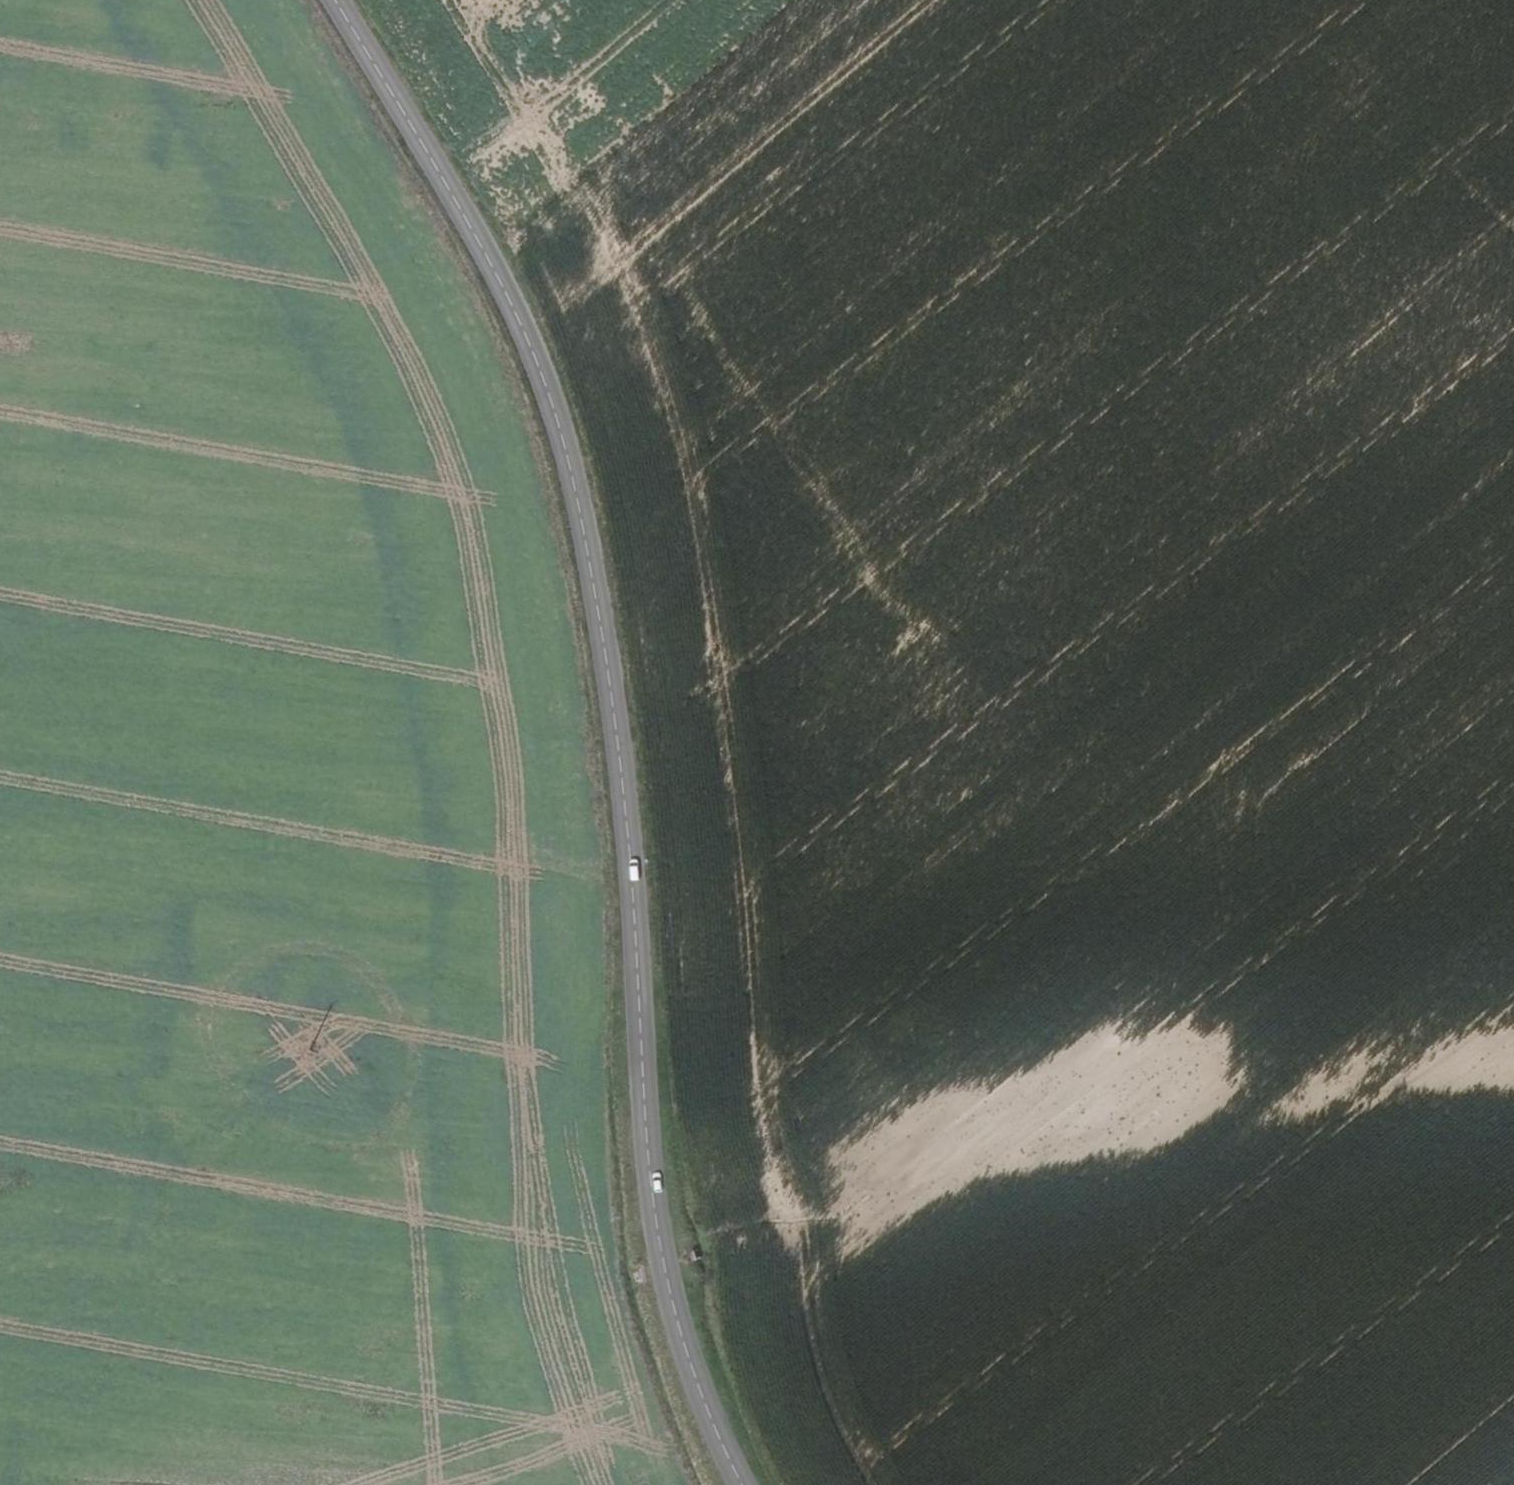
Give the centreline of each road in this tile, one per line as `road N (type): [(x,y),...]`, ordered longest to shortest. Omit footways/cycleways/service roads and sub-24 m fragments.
road 1 (tertiary): [(339,0),(519,310),(574,480),(619,718),(657,1134),(681,1287),(714,1406),(752,1484)]

